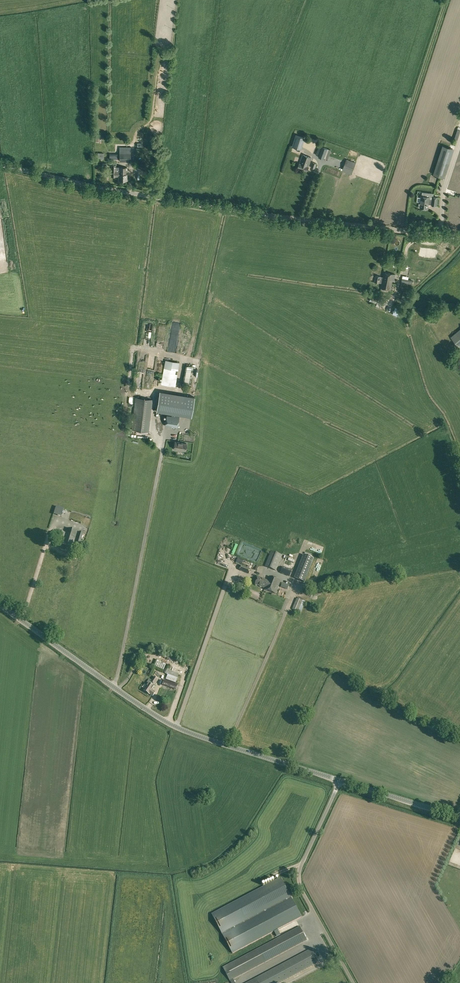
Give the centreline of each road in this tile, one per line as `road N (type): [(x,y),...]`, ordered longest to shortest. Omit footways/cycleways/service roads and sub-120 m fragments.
road 1 (unclassified): [(459,238),(222,208),(0,165)]
road 2 (tertiary): [(341,781),(161,720),(0,604)]
road 3 (unclassified): [(354,982),(300,881),(341,781)]
road 4 (tertiary): [(459,817),(341,781)]

